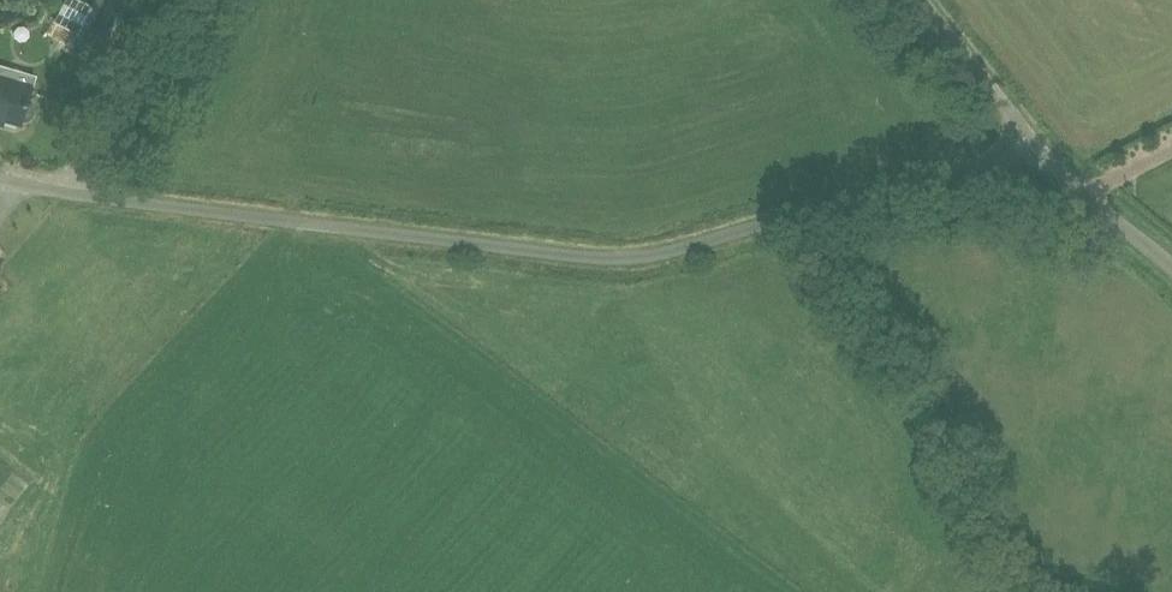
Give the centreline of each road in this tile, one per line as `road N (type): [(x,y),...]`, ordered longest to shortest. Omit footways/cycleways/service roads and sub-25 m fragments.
road 1 (unclassified): [(0,177),(133,203),(614,260),(651,257),(1039,146)]
road 2 (unclassified): [(1039,146),(920,0)]
road 3 (unclassified): [(1171,263),(1039,146)]

